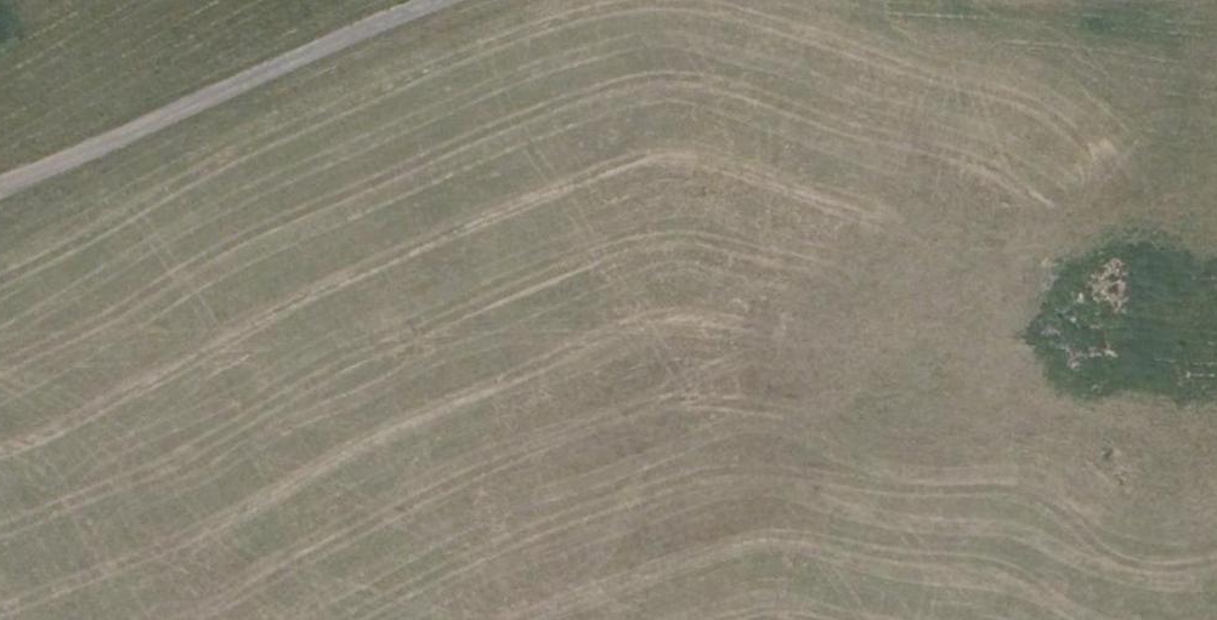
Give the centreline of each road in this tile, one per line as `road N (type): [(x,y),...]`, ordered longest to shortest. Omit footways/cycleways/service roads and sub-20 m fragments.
road 1 (track): [(0,188),(449,0)]

